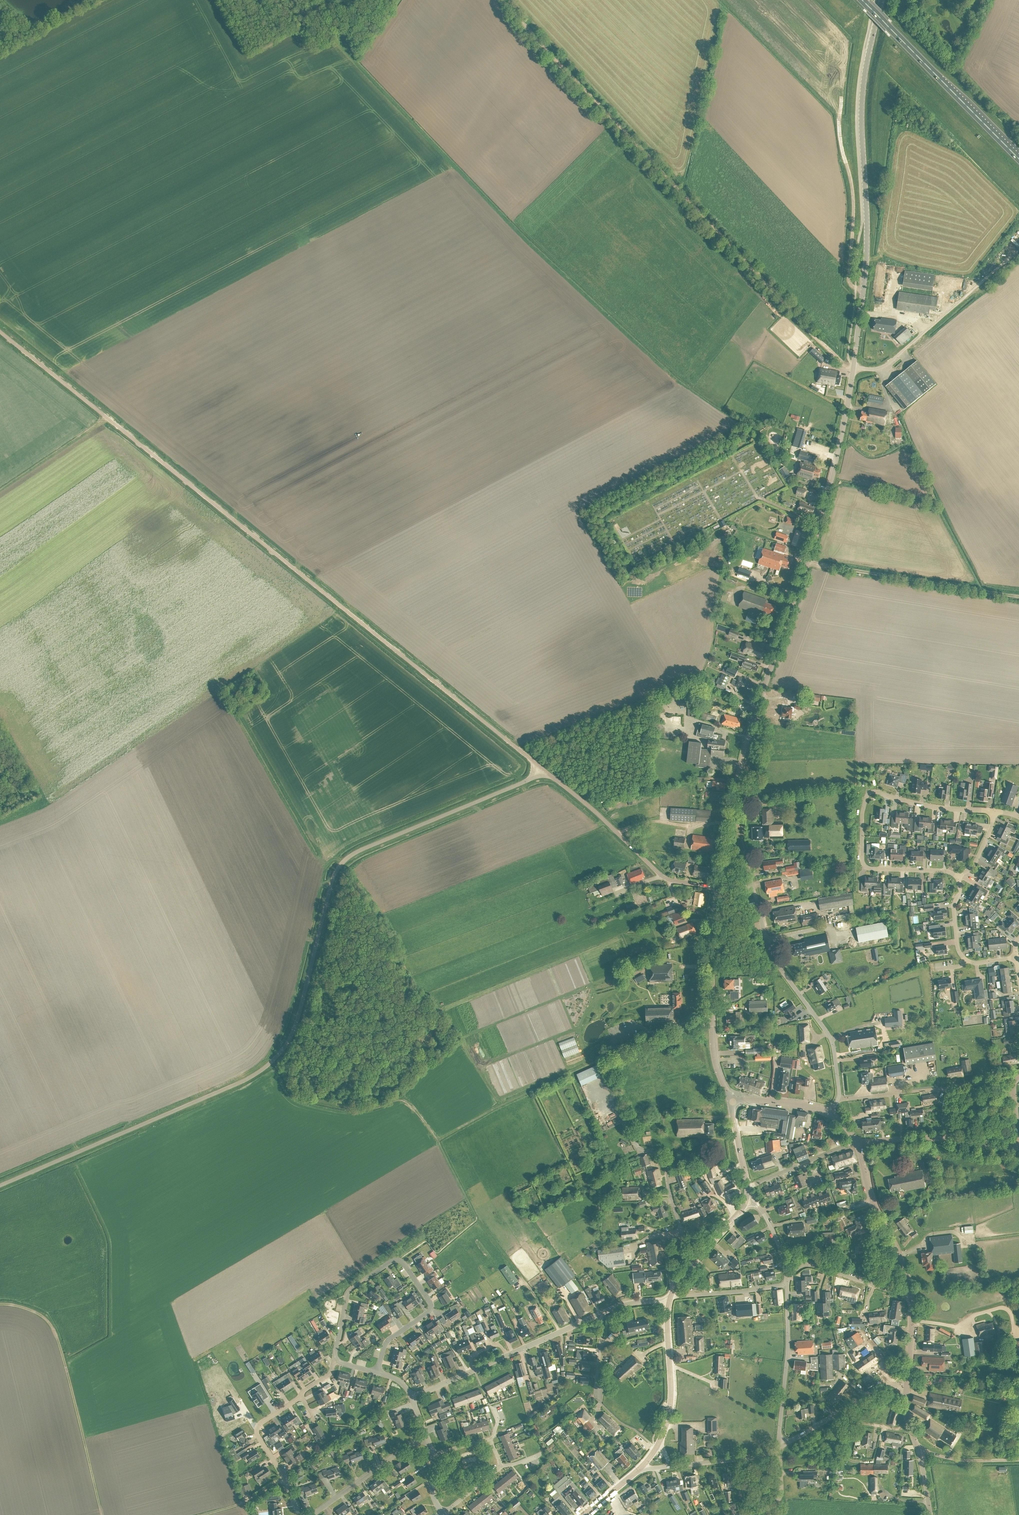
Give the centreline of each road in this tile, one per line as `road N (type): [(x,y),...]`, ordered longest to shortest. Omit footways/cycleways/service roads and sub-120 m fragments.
road 1 (unclassified): [(0,1185),(267,1065),(298,1019),(338,866),(541,768)]
road 2 (unclassified): [(541,768),(0,330)]
road 3 (tertiary): [(721,884),(742,758),(818,527),(852,369)]
road 4 (track): [(852,369),(503,0)]
road 5 (track): [(283,1049),(291,1086),(303,1097),(359,1111),(404,1098),(438,1140),(597,1061)]
road 6 (tertiary): [(852,369),(867,253),(862,88),(882,0)]
road 7 (residential): [(333,1360),(351,1288),(397,1260),(431,1307),(387,1340),(377,1371)]
road 8 (track): [(0,1305),(33,1311),(51,1324),(102,1514)]
road 9 (residential): [(838,1098),(829,1036),(768,947),(754,888)]
road 10 (trunk): [(1018,159),(862,0)]
road 11 (unclassified): [(719,888),(663,877),(541,768)]
road 12 (tertiary): [(730,1102),(712,1036),(710,946),(719,888)]
road 13 (track): [(807,563),(1018,596)]
road 14 (unclassified): [(852,369),(885,365),(1018,250)]
road 15 (residential): [(778,1447),(786,1281)]
road 16 (unclassified): [(911,1295),(857,1142)]
road 17 (tertiary): [(1018,1148),(932,1138),(857,1142)]
road 18 (track): [(634,1142),(597,1061),(657,1035)]
road 19 (residential): [(960,878),(863,869),(862,816)]
road 20 (residential): [(299,1514),(257,1431),(301,1396)]
road 21 (residential): [(993,811),(873,792),(862,816)]
road 22 (tertiary): [(660,1442),(671,1395),(669,1299)]
road 23 (track): [(863,292),(849,284),(854,204),(845,158)]
road 24 (residential): [(694,1261),(664,1160),(634,1142)]
road 25 (residential): [(311,1514),(426,1437)]
road 26 (track): [(560,1332),(479,1224)]
road 27 (unclassified): [(931,1514),(907,1384)]
road 28 (track): [(0,490),(107,418)]

